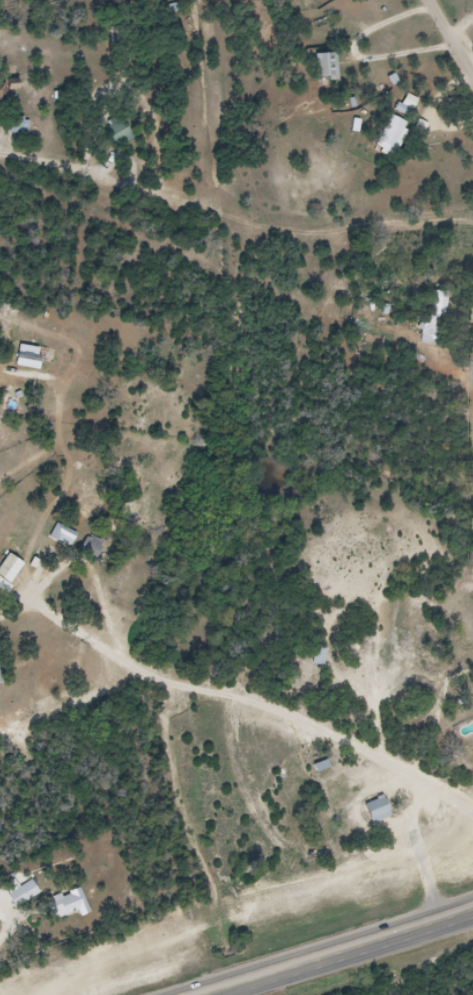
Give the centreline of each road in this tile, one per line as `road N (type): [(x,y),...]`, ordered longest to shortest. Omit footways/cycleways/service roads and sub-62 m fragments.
road 1 (residential): [(0,613),(27,598),(164,678),(324,728),(472,807)]
road 2 (primary): [(472,913),(202,994)]

